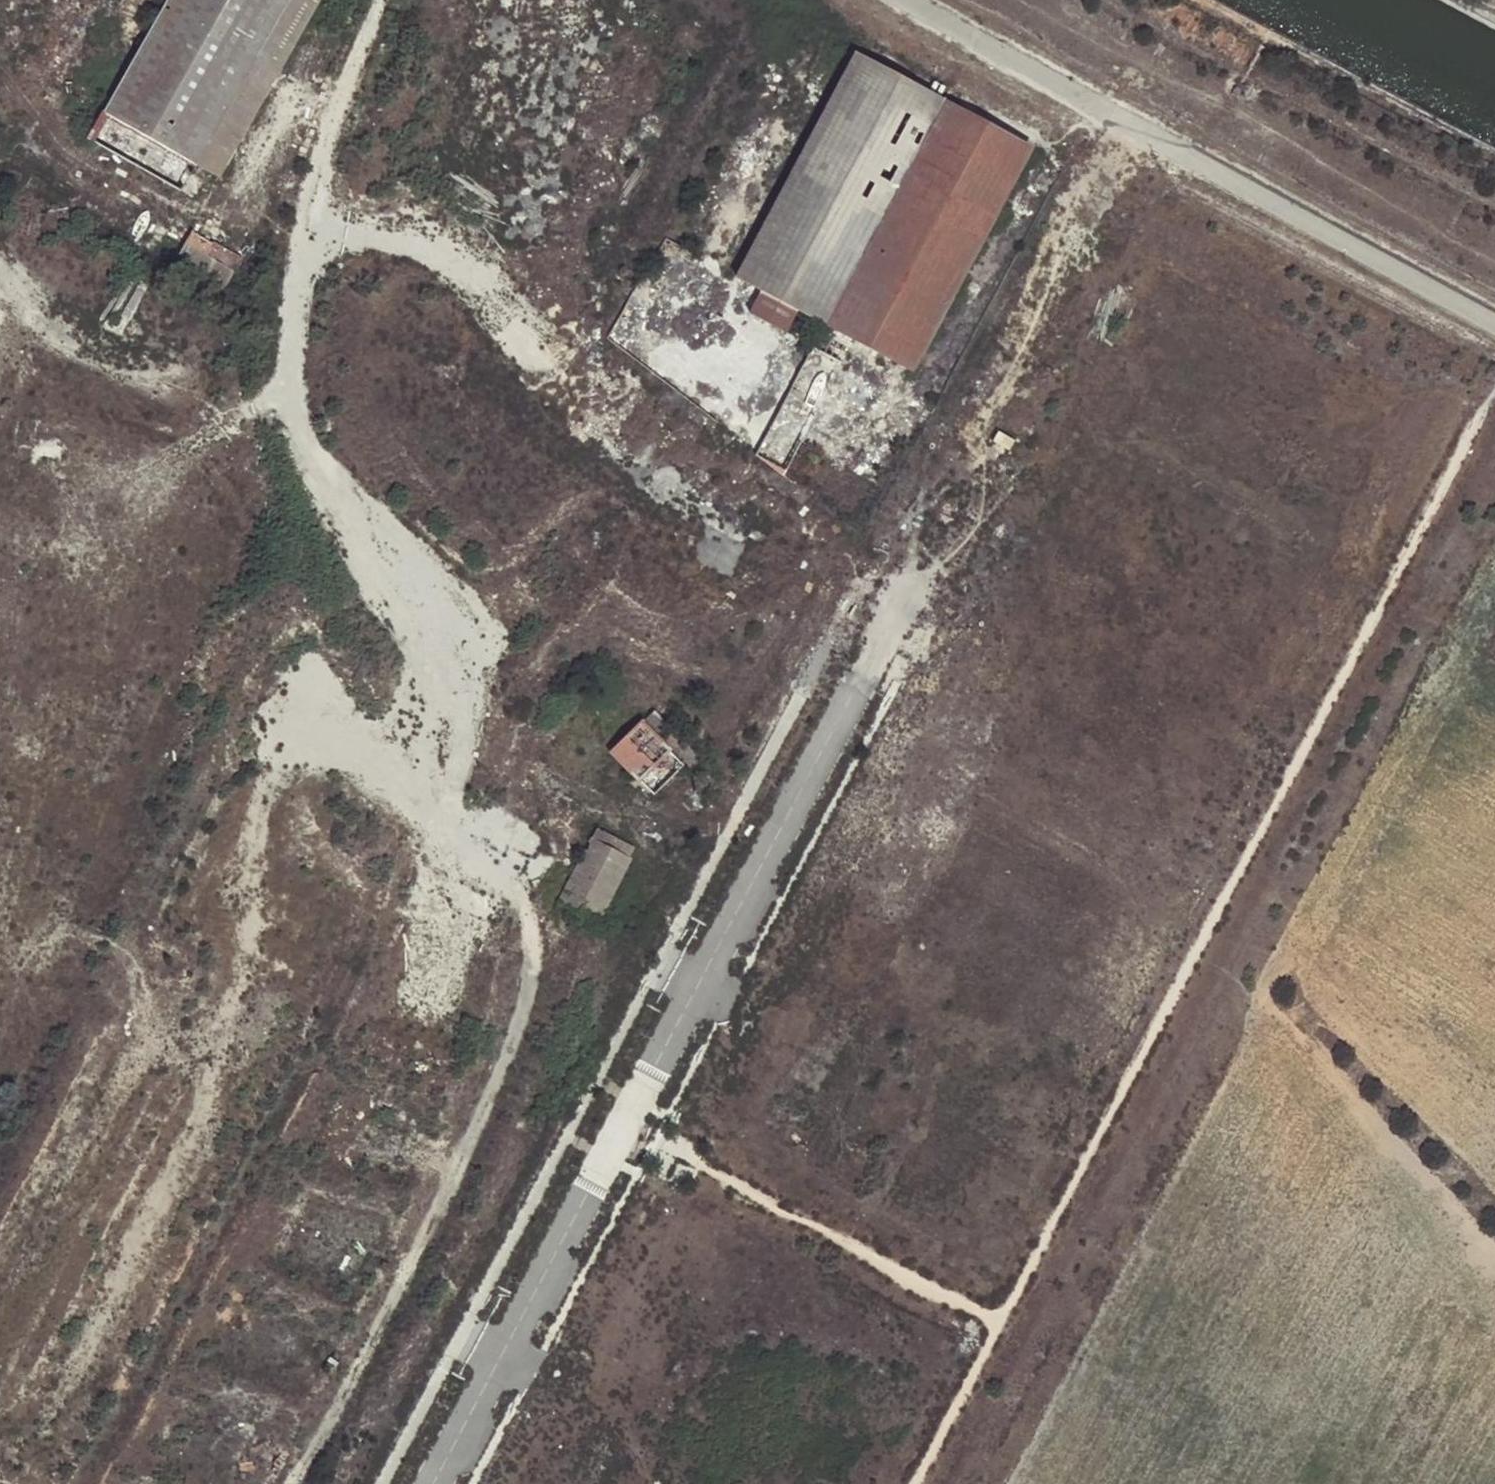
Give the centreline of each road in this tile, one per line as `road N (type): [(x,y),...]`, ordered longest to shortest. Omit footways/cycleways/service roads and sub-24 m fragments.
road 1 (unclassified): [(853,691),(434,1483)]
road 2 (unclassified): [(904,0),(1494,328)]

